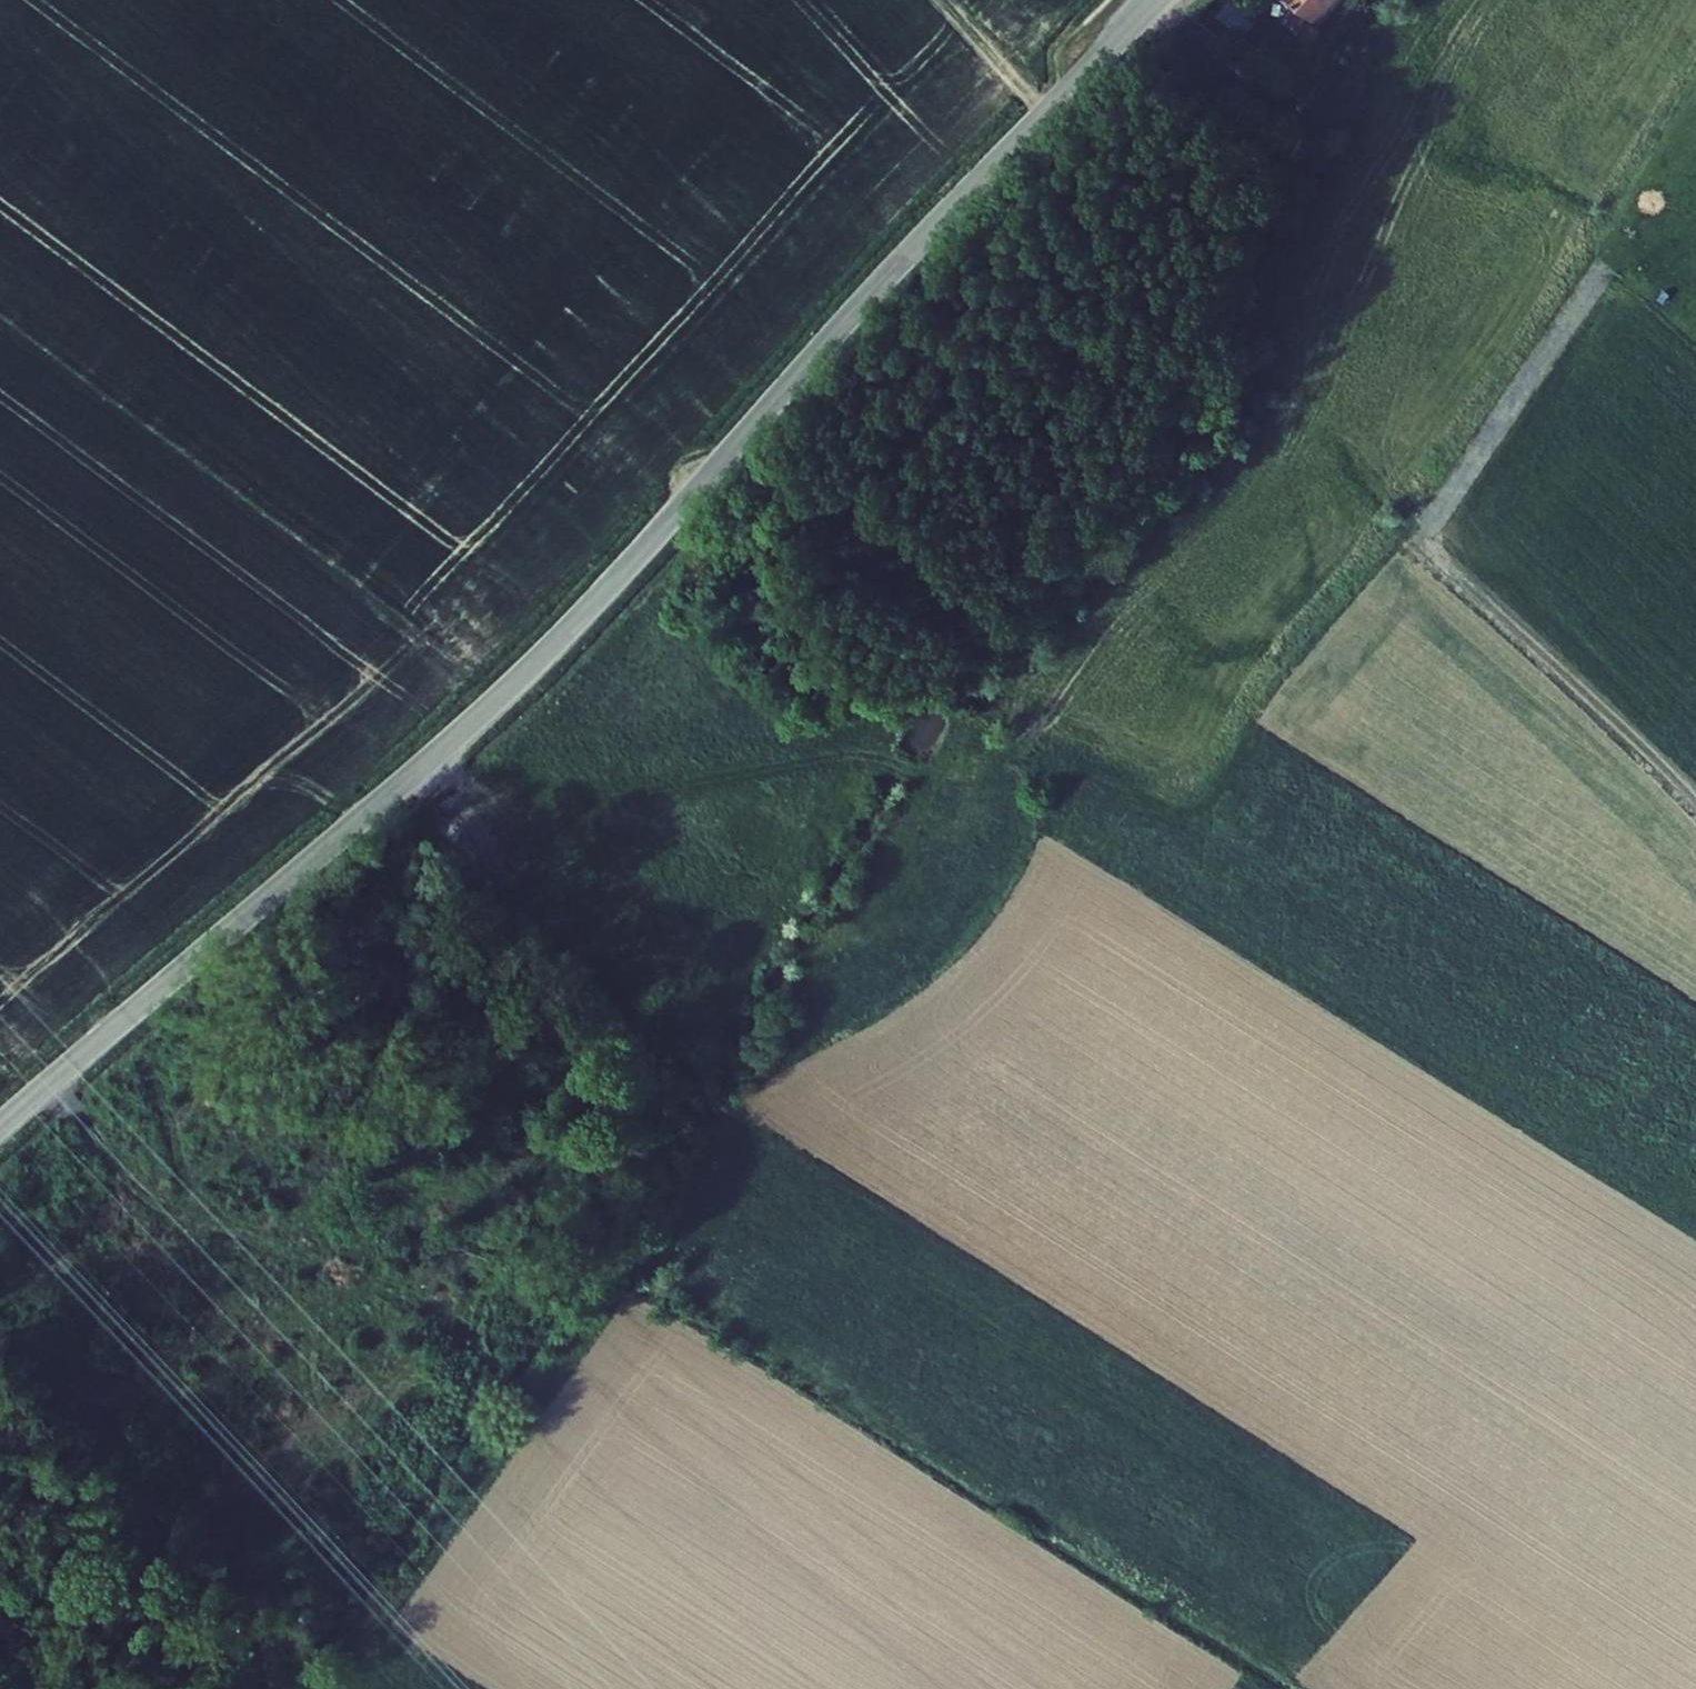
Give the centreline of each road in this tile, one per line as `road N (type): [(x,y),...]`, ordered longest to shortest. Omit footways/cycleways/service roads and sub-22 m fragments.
road 1 (tertiary): [(0,1127),(540,658),(1153,0)]
road 2 (track): [(1421,542),(1695,793)]

